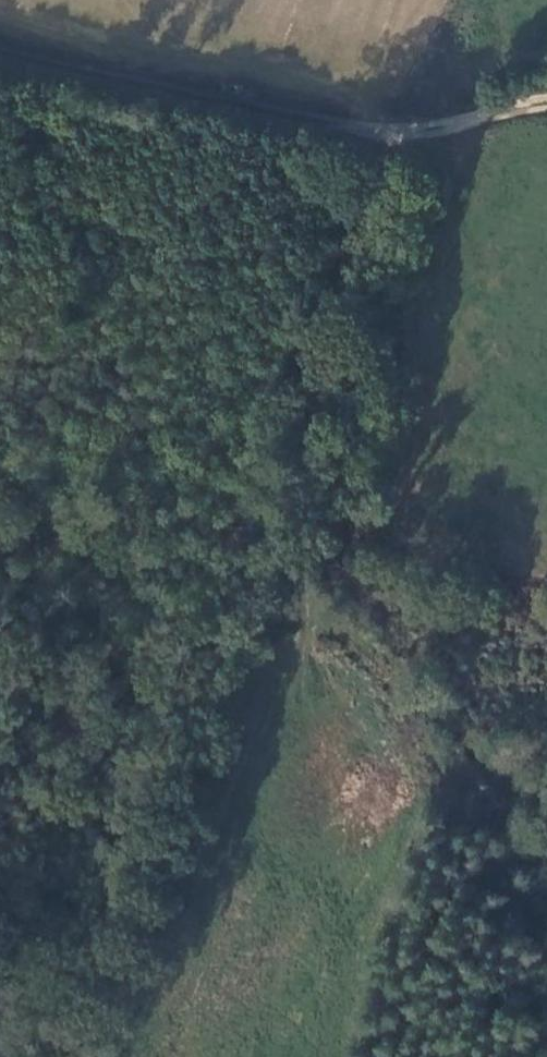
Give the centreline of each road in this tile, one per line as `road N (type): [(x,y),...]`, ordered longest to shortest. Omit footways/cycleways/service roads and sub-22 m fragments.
road 1 (track): [(390,134),(341,312),(287,597),(404,681),(546,823)]
road 2 (track): [(0,47),(390,134)]
road 3 (track): [(287,597),(51,517),(0,624)]
road 4 (track): [(390,134),(546,104)]

